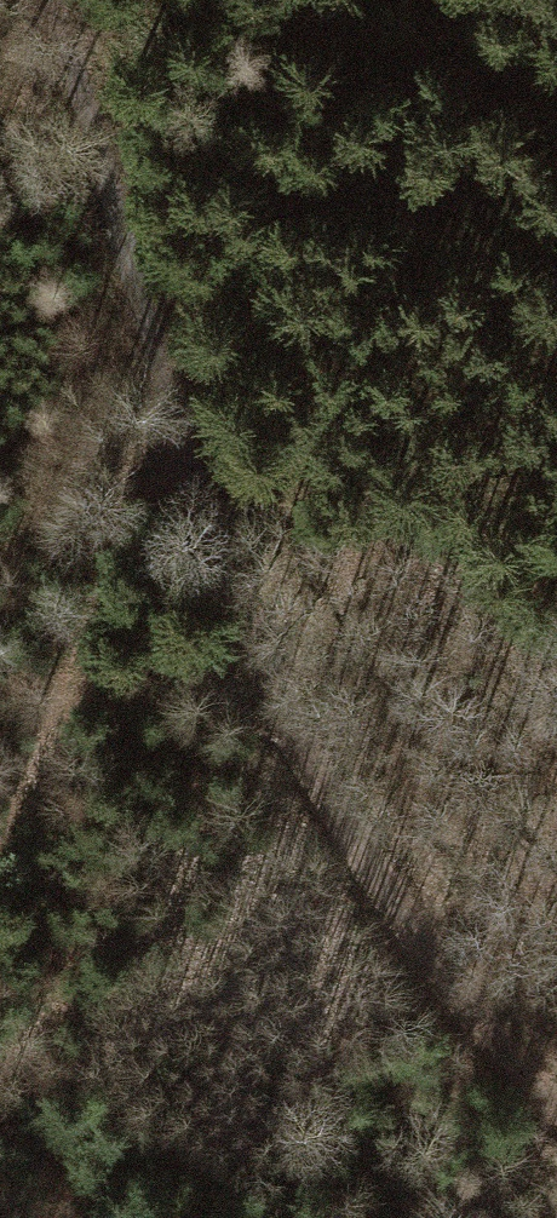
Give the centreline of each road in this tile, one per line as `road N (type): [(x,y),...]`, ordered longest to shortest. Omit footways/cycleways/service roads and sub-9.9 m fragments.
road 1 (track): [(78,0),(205,410),(372,848),(556,1093)]
road 2 (track): [(205,410),(0,893)]

